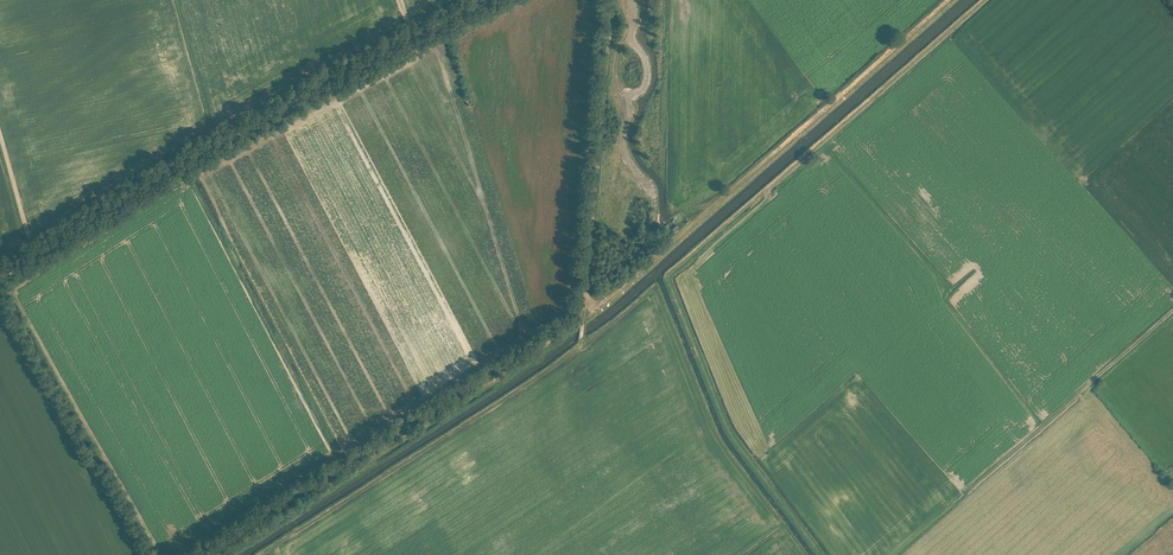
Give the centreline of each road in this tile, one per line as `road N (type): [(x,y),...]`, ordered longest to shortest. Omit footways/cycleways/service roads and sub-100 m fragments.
road 1 (unclassified): [(0,275),(186,159),(486,0)]
road 2 (track): [(583,323),(954,0)]
road 3 (track): [(583,323),(576,352),(545,375),(273,547)]
road 4 (track): [(729,238),(725,227),(984,0)]
road 5 (track): [(583,323),(611,0)]
road 6 (track): [(1172,312),(963,496)]

